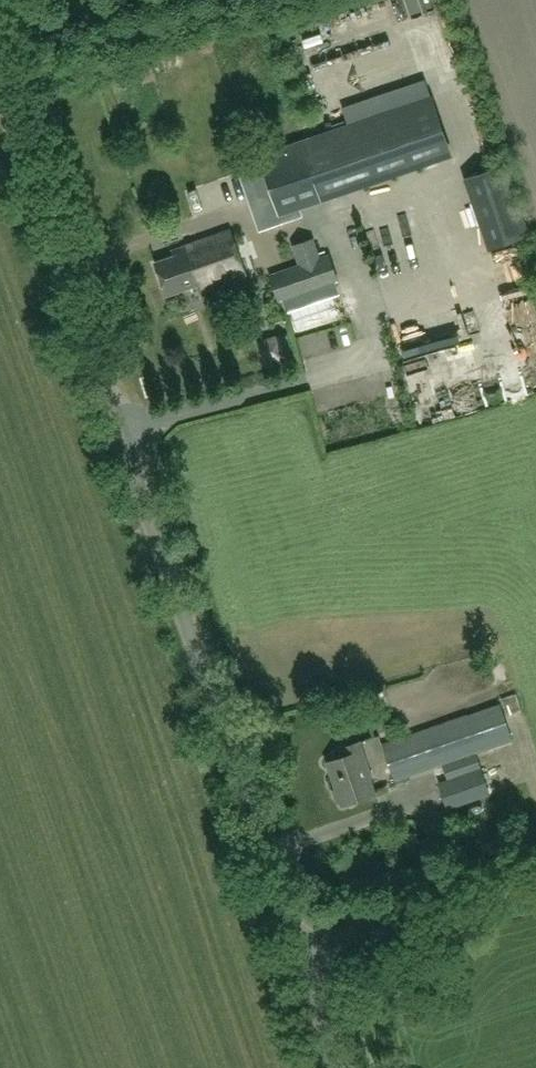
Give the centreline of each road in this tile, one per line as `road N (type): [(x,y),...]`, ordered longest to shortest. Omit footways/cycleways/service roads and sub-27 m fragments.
road 1 (unclassified): [(300,946),(0,91)]
road 2 (unclassified): [(300,946),(535,889)]
road 3 (unclassified): [(342,1067),(300,946)]

